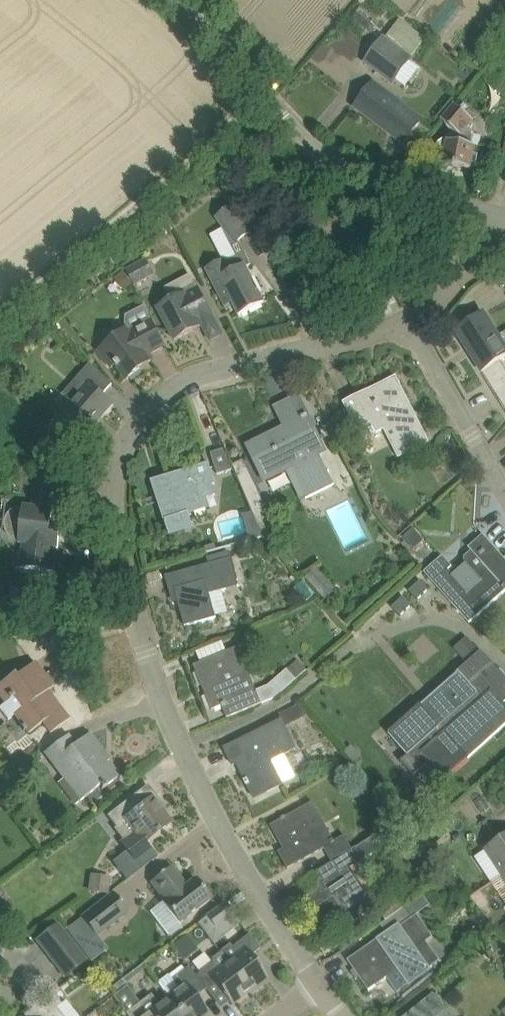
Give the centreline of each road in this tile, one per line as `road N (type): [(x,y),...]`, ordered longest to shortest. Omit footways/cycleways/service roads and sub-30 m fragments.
road 1 (residential): [(322,987),(237,860),(176,731),(113,524),(118,469),(139,420),(184,381),(407,321)]
road 2 (unclassified): [(500,212),(370,181),(320,154),(176,0)]
road 3 (residential): [(504,489),(407,321)]
road 4 (residential): [(407,321),(484,250),(500,212)]

